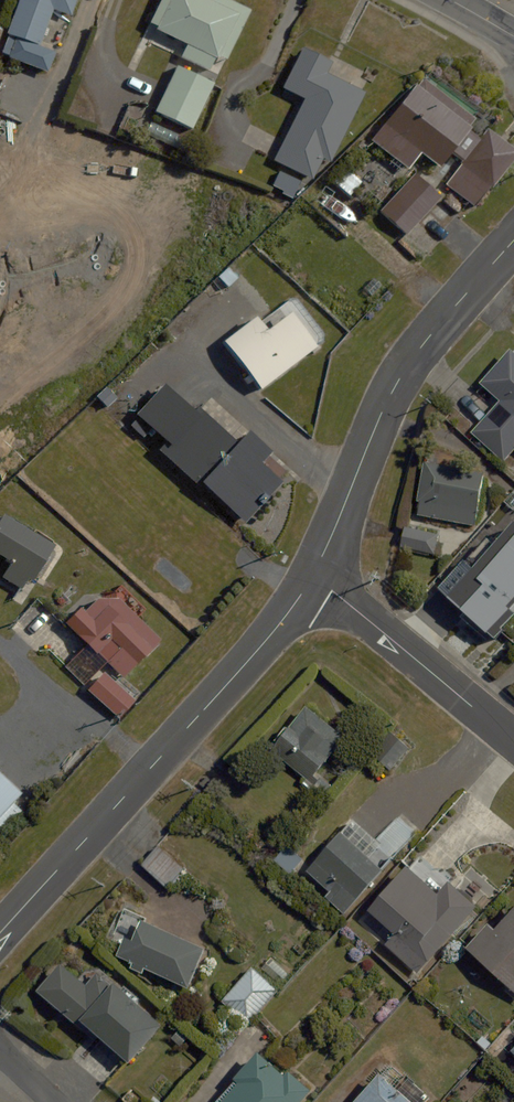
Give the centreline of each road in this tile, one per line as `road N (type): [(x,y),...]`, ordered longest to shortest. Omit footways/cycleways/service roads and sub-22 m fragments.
road 1 (residential): [(0,933),(279,628),(310,580)]
road 2 (residential): [(310,580),(398,380),(513,239)]
road 3 (residential): [(310,580),(513,743)]

